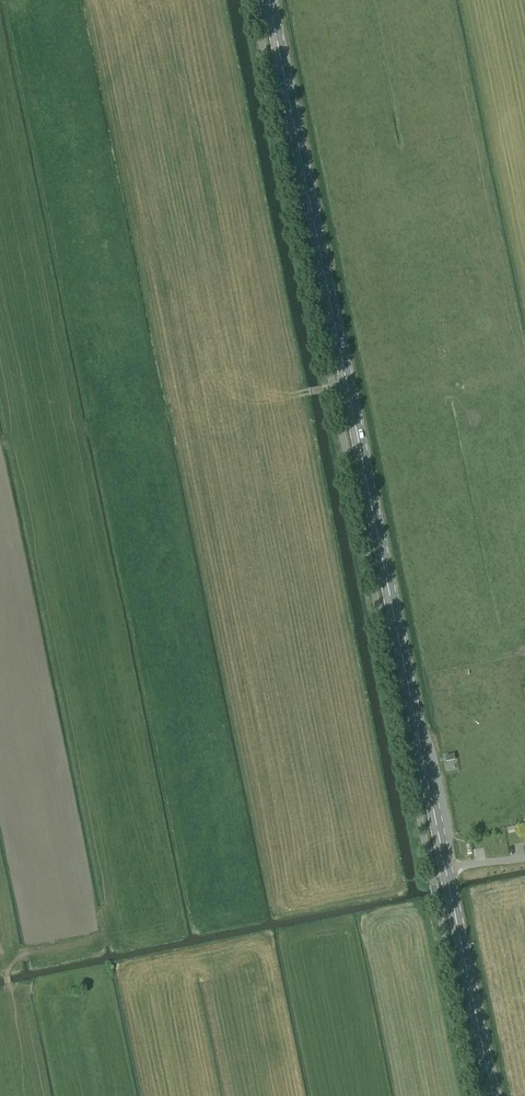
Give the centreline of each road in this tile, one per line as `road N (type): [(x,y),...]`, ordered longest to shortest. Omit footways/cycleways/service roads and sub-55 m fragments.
road 1 (primary): [(493,1095),(269,0)]

